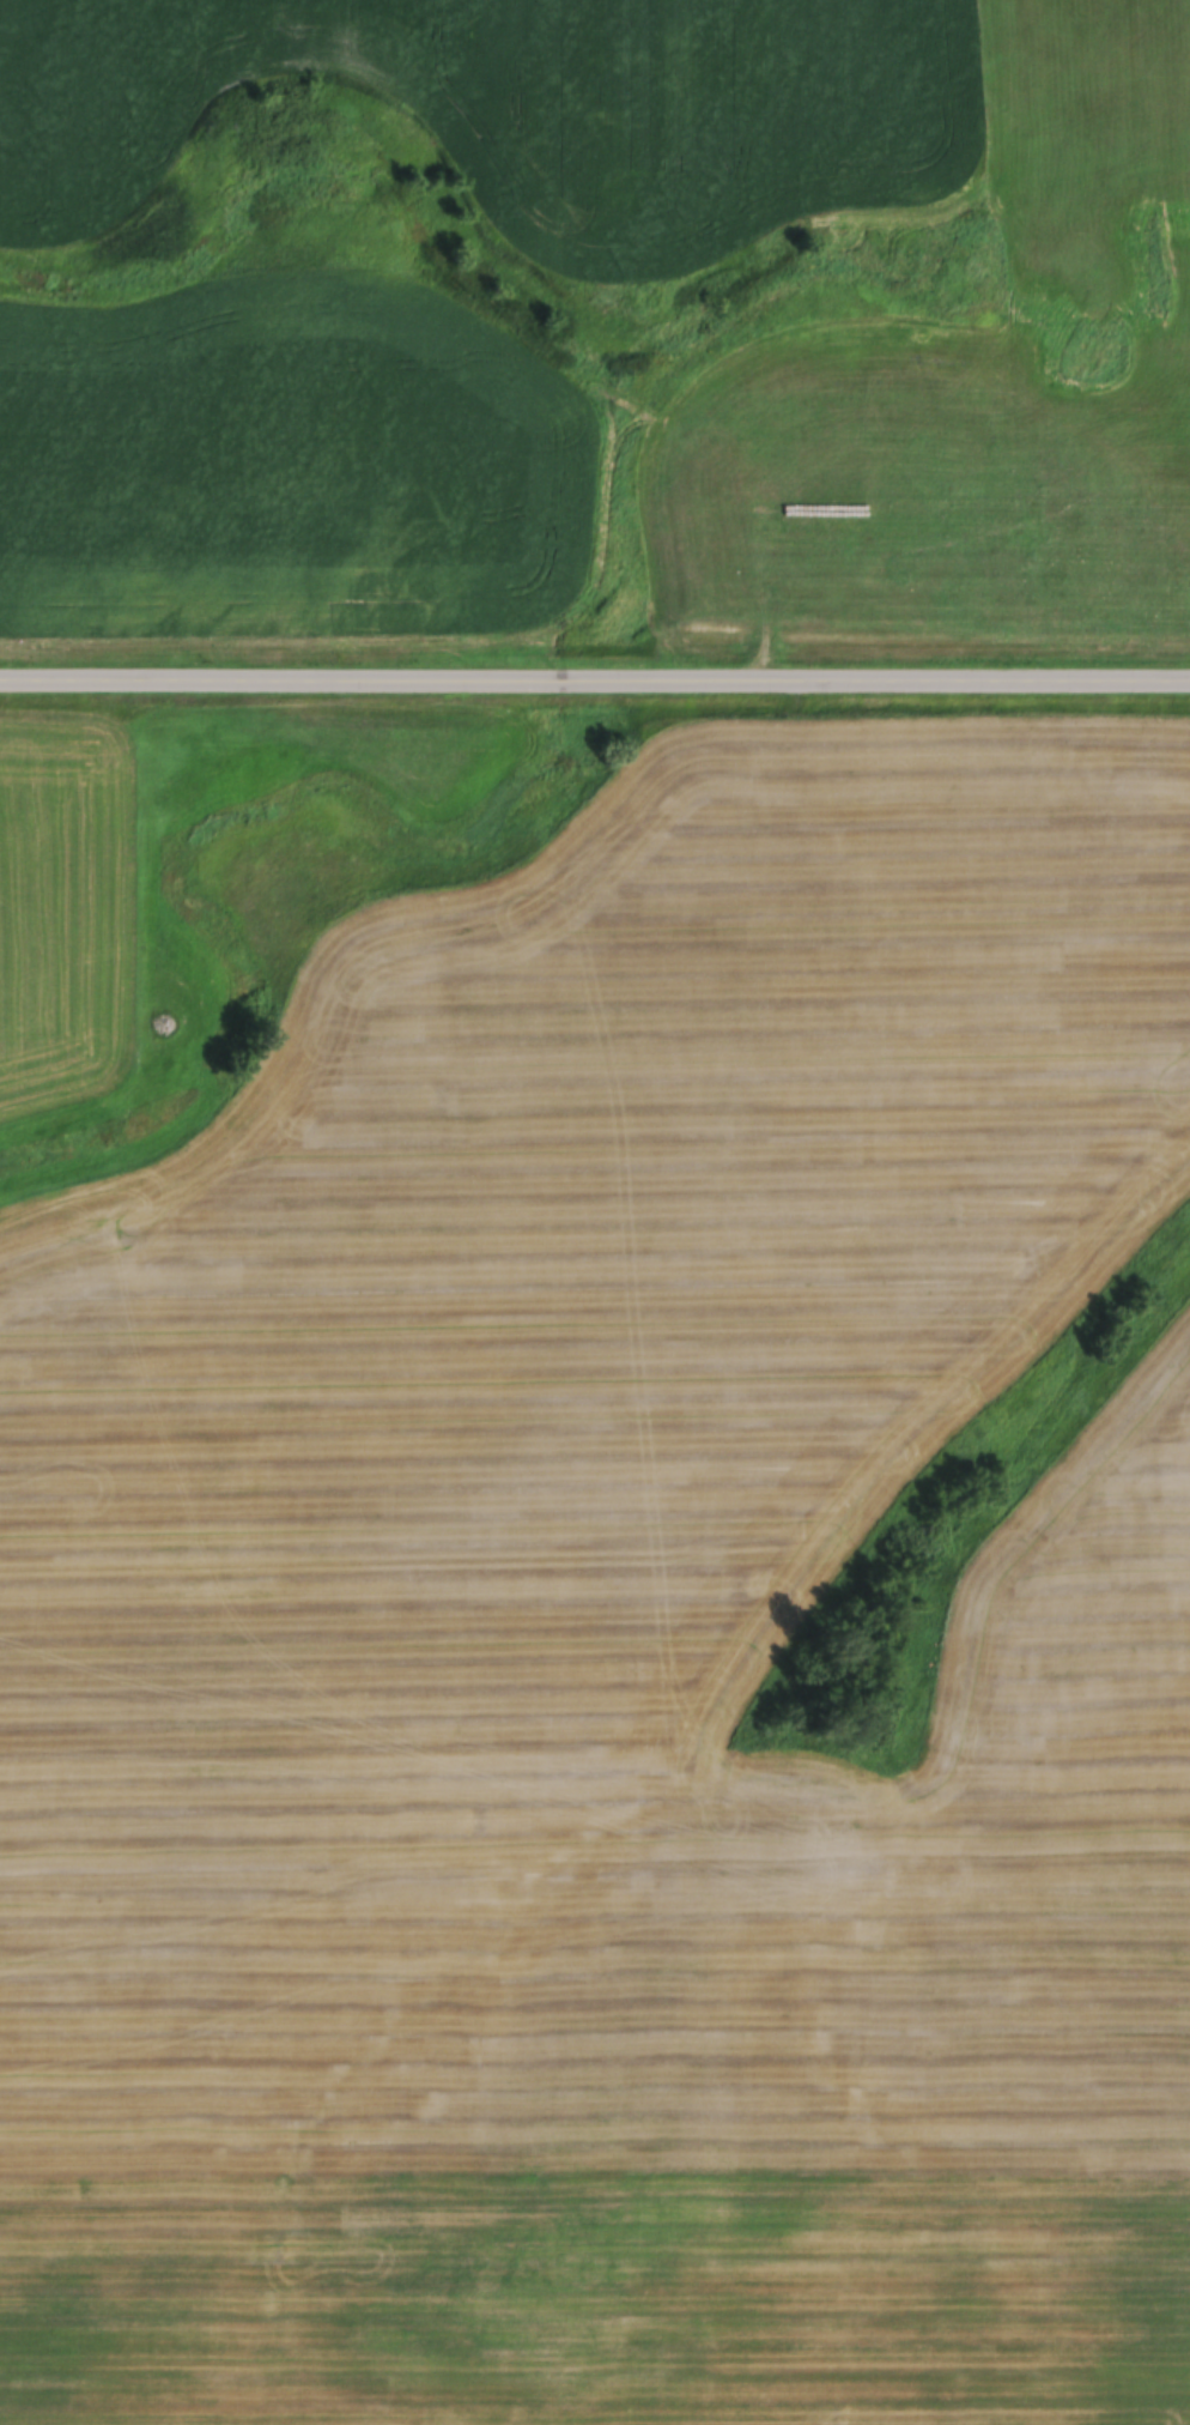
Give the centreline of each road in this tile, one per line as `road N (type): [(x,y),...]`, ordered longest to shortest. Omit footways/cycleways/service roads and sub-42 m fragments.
road 1 (residential): [(1189,676),(0,678)]

